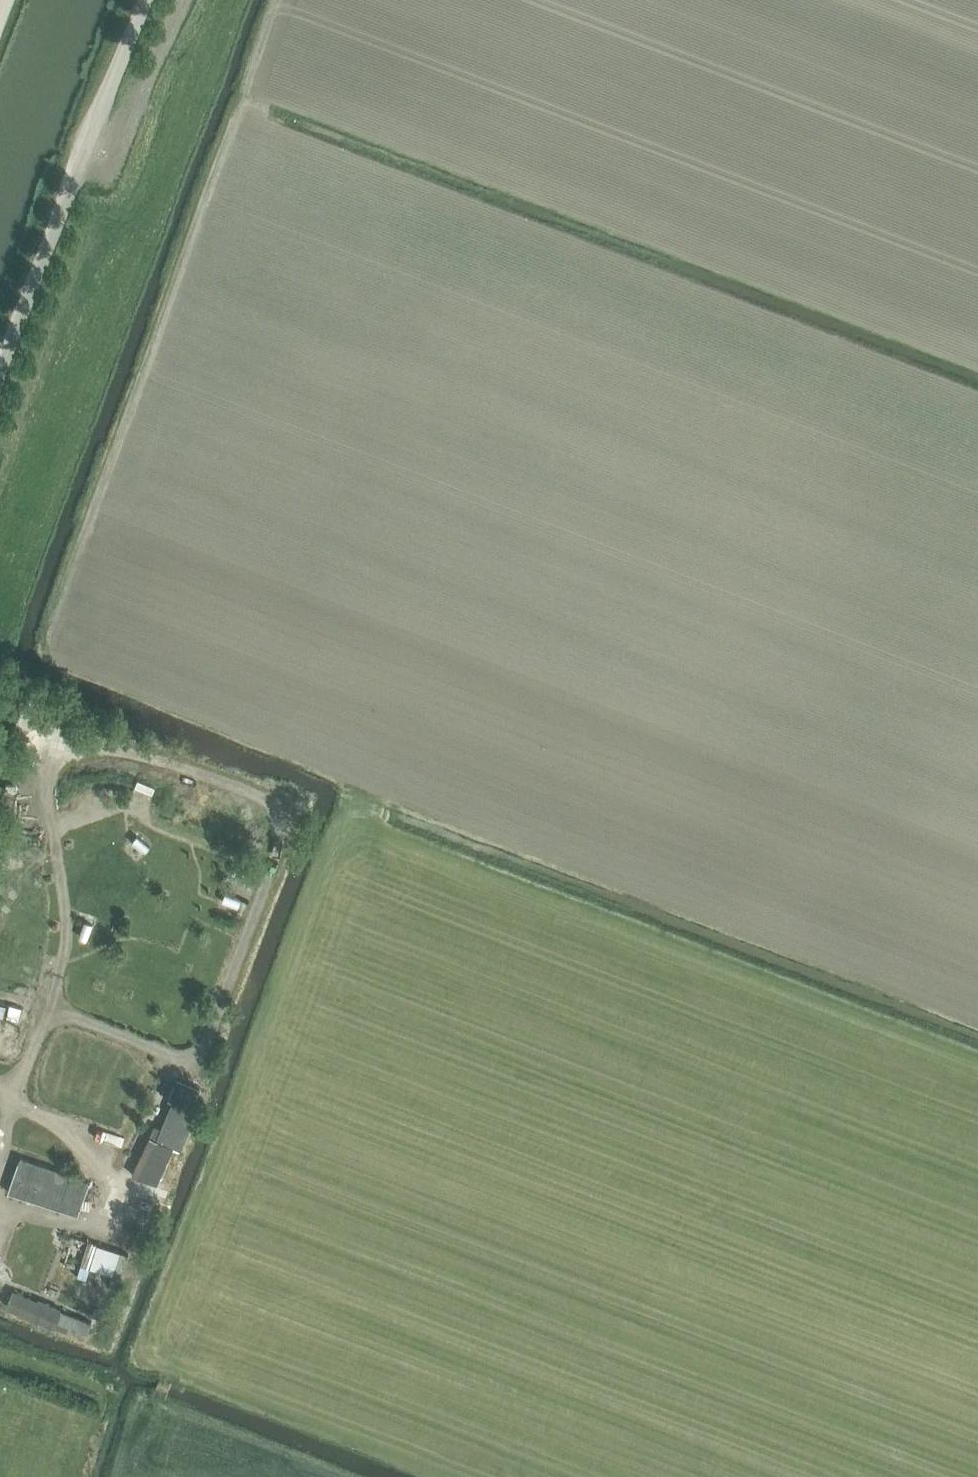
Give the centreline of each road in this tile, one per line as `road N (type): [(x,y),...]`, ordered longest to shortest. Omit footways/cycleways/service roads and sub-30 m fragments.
road 1 (unclassified): [(0,378),(148,0)]
road 2 (track): [(186,0),(100,148),(88,150)]

